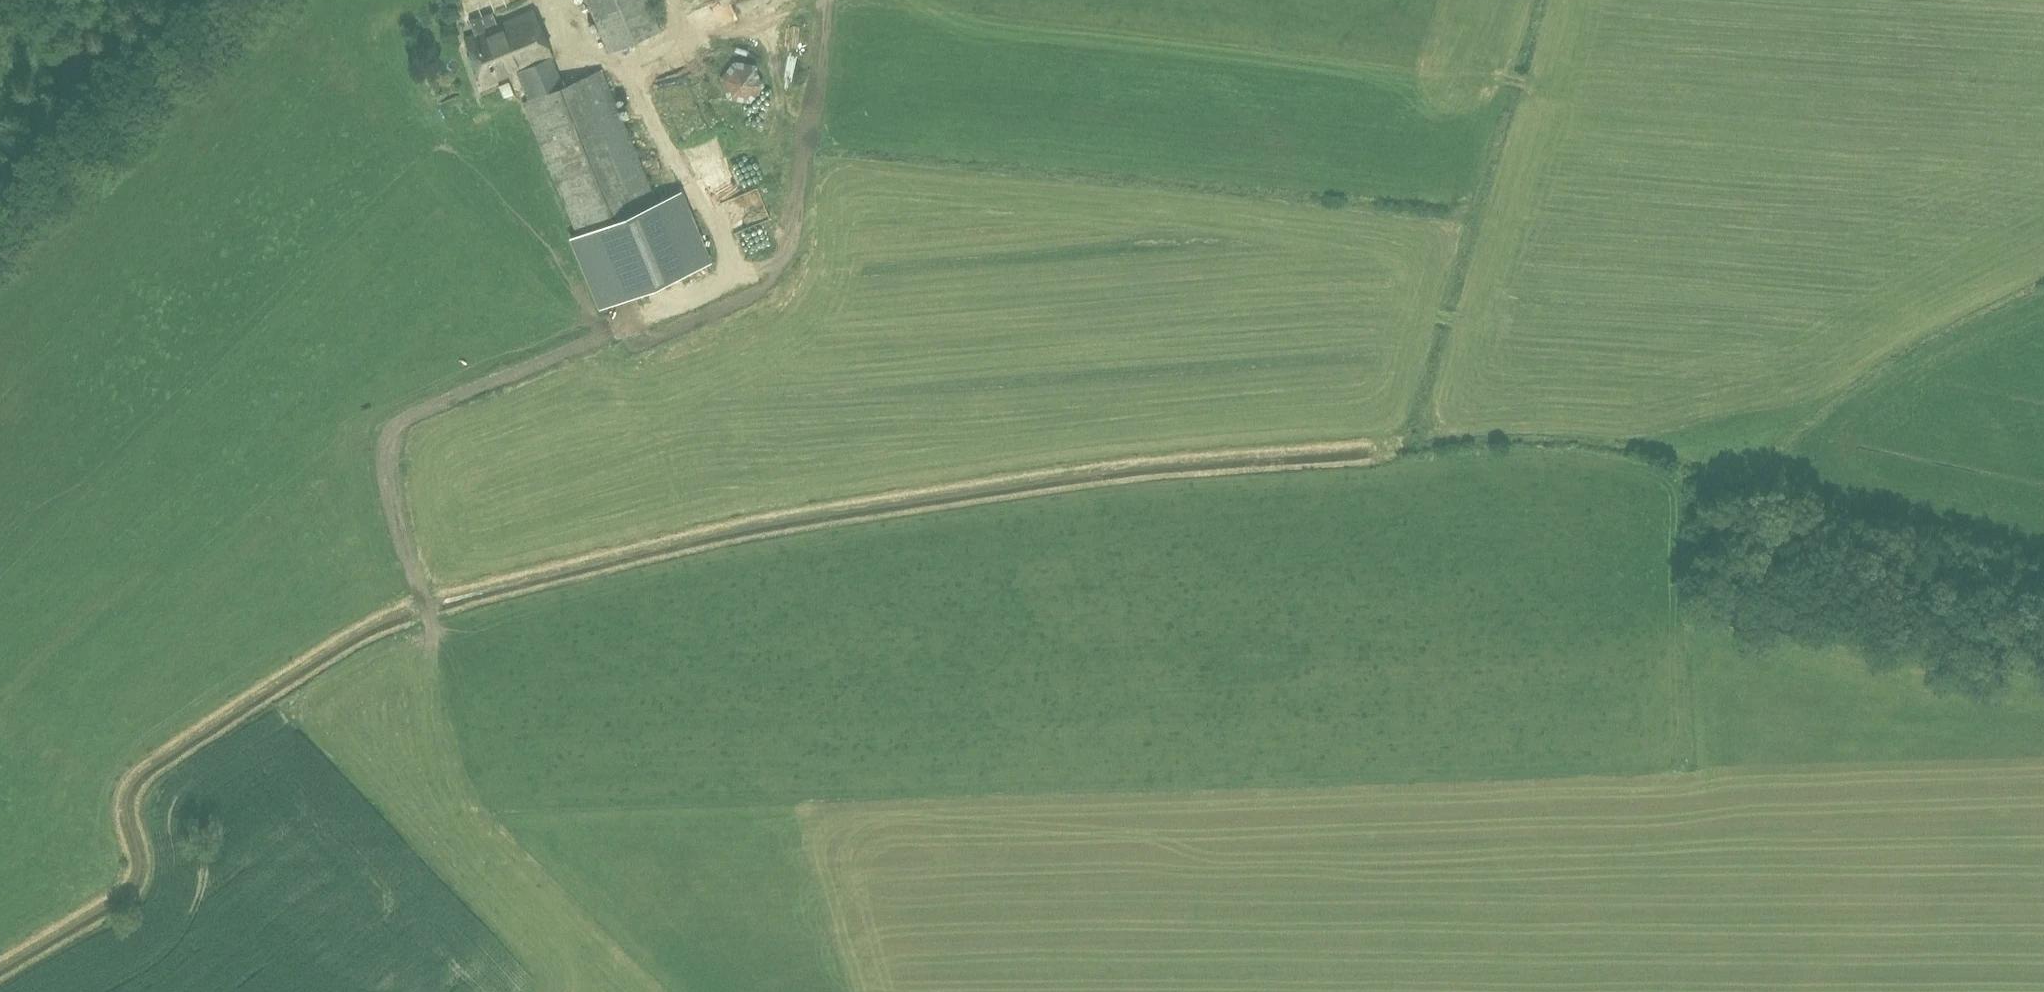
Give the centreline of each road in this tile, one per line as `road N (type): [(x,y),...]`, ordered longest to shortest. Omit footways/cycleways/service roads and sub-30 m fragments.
road 1 (unclassified): [(0,221),(232,0)]

